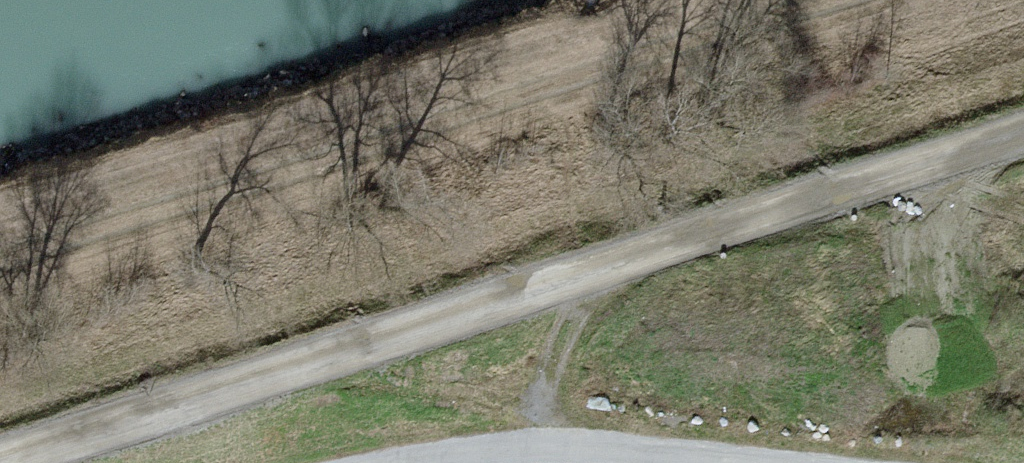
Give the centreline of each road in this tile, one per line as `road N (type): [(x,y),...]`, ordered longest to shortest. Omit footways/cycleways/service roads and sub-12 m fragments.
road 1 (track): [(25,462),(1023,139)]
road 2 (unclassified): [(398,462),(527,447),(740,462)]

